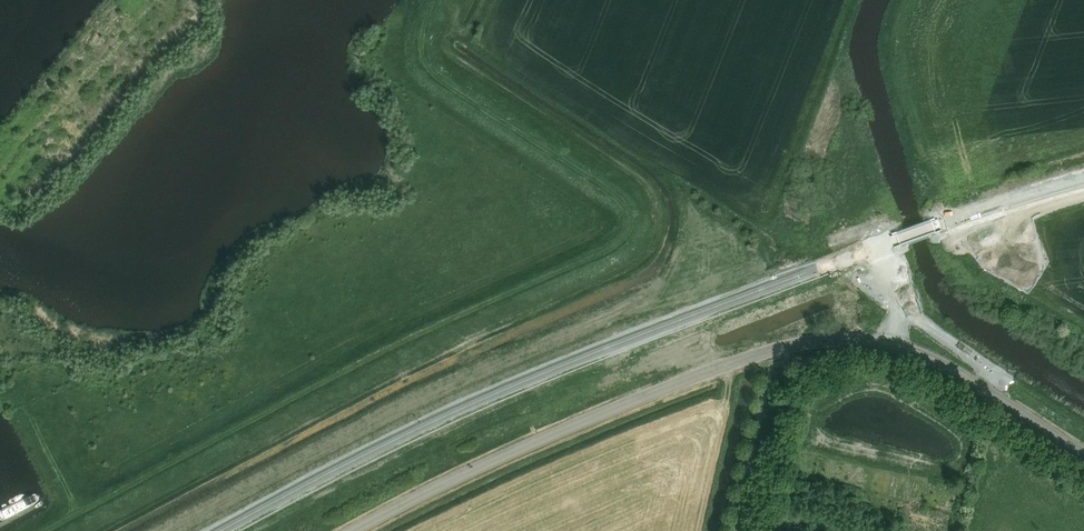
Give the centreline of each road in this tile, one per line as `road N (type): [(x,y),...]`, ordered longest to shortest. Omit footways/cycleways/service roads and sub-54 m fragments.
road 1 (secondary): [(354,530),(682,381),(825,339),(885,342),(935,361),(1083,455)]

